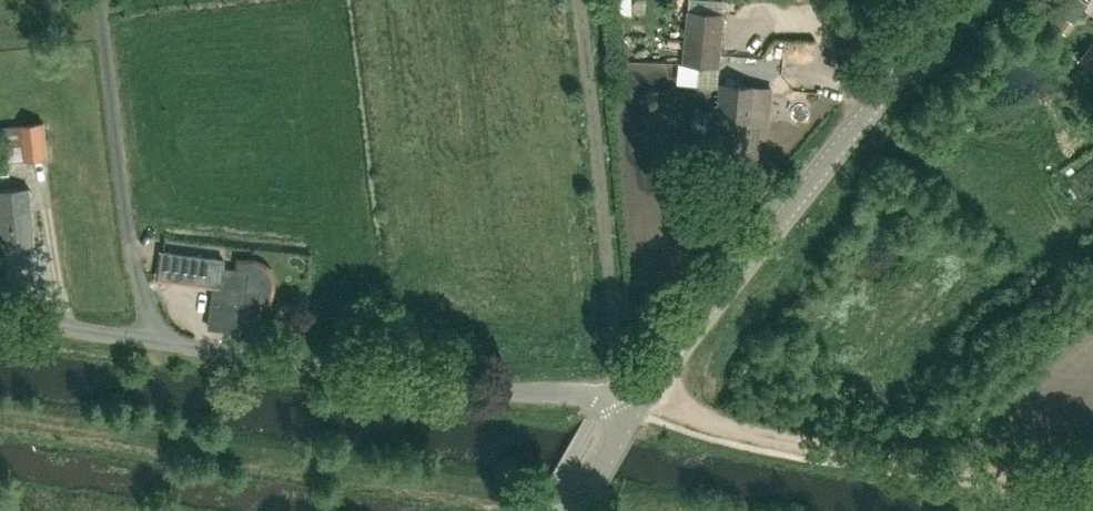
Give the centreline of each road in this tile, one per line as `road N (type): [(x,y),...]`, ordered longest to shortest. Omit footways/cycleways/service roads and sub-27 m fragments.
road 1 (unclassified): [(639,398),(397,382),(0,318)]
road 2 (tertiary): [(639,398),(958,0)]
road 3 (track): [(1092,490),(801,443),(639,398)]
road 4 (track): [(622,396),(579,0)]
road 5 (tertiary): [(572,510),(639,398)]

